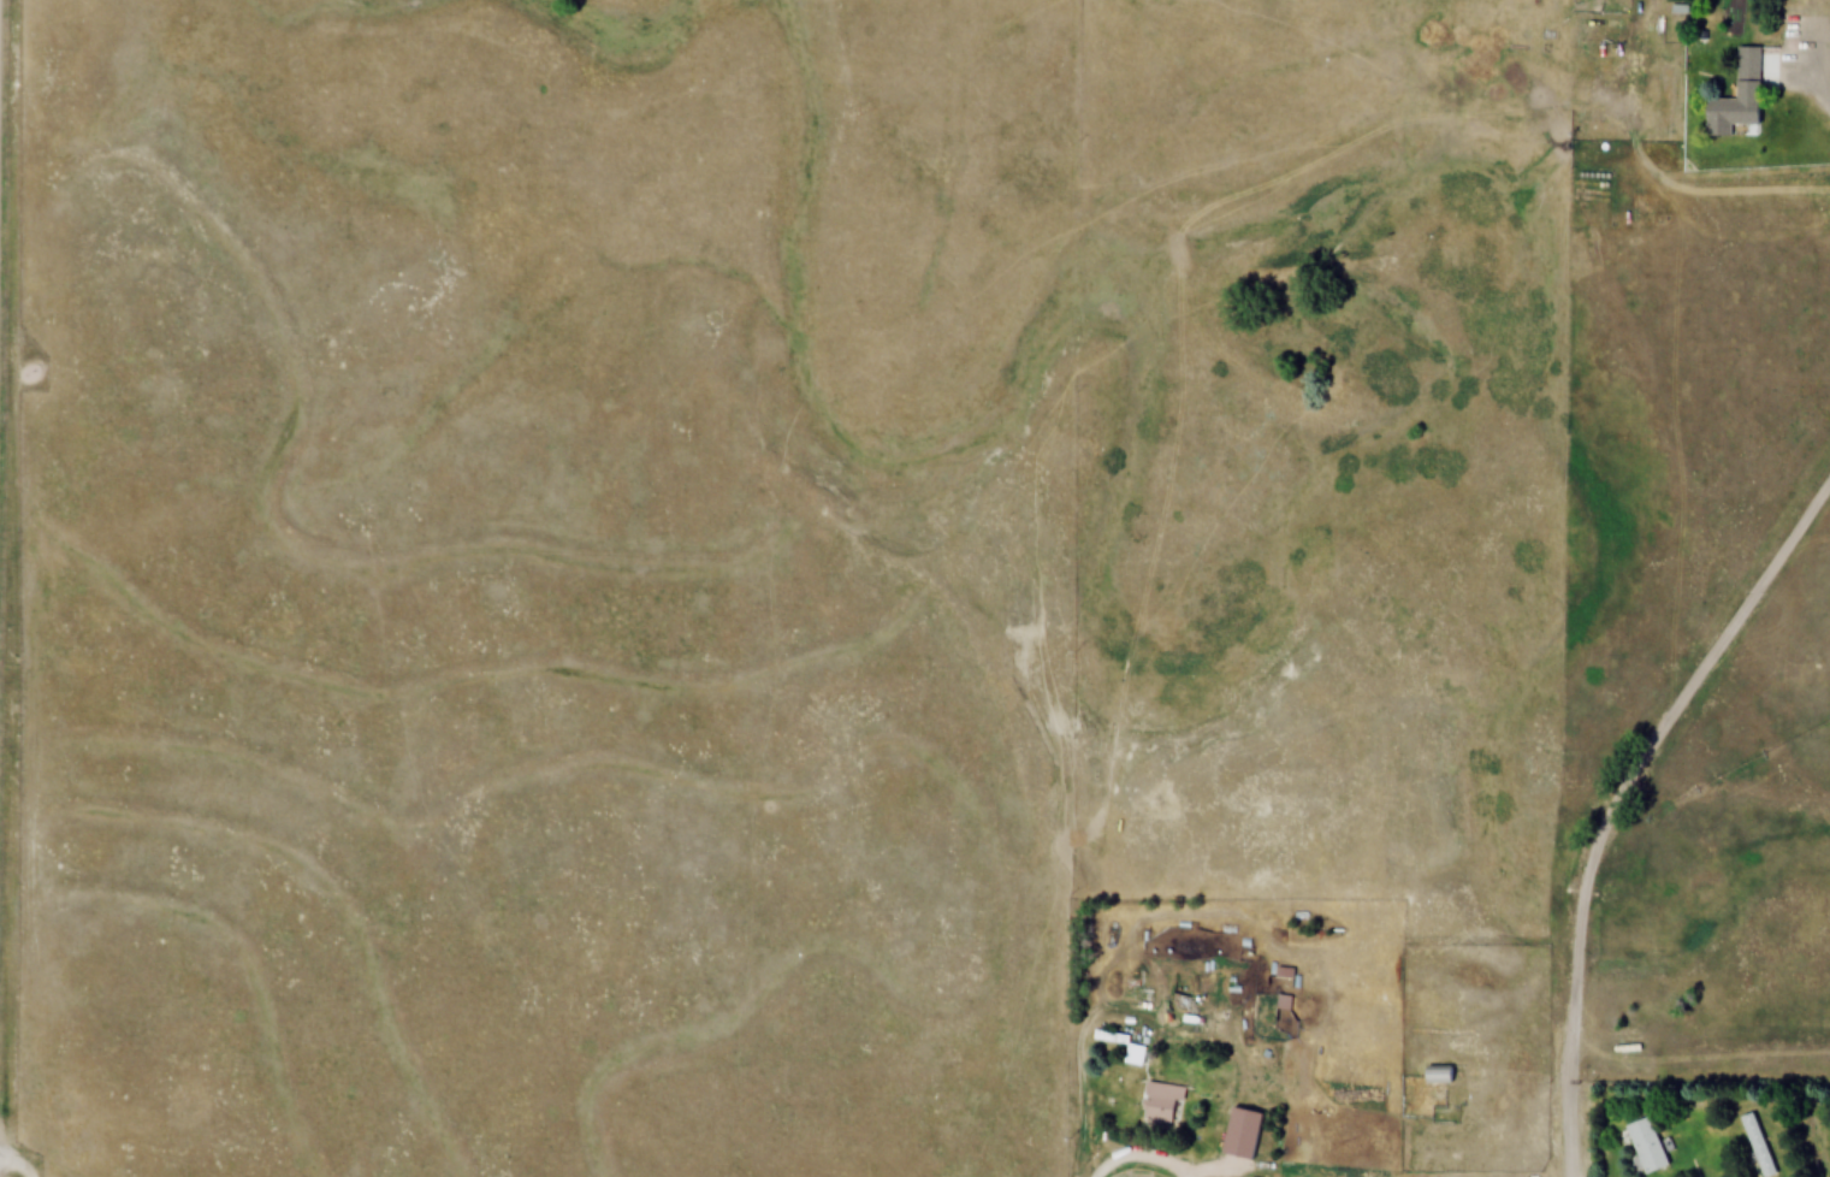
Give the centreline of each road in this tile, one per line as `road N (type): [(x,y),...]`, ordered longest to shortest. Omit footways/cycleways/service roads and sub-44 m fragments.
road 1 (residential): [(1583,874),(1573,1176)]

